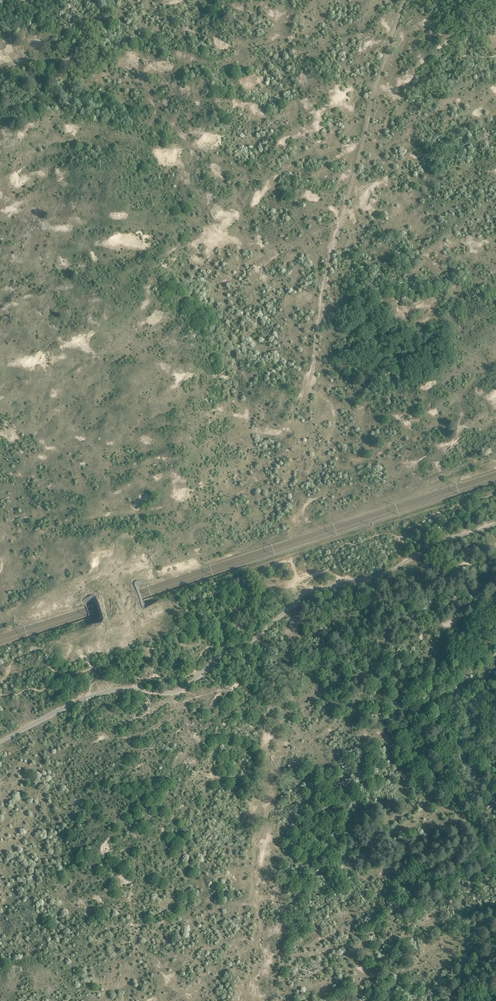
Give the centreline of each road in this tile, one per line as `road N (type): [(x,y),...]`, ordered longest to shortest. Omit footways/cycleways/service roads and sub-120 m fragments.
road 1 (track): [(302,519),(303,508),(321,495),(309,473),(333,421),(333,410),(308,386),(337,224),(406,0)]

